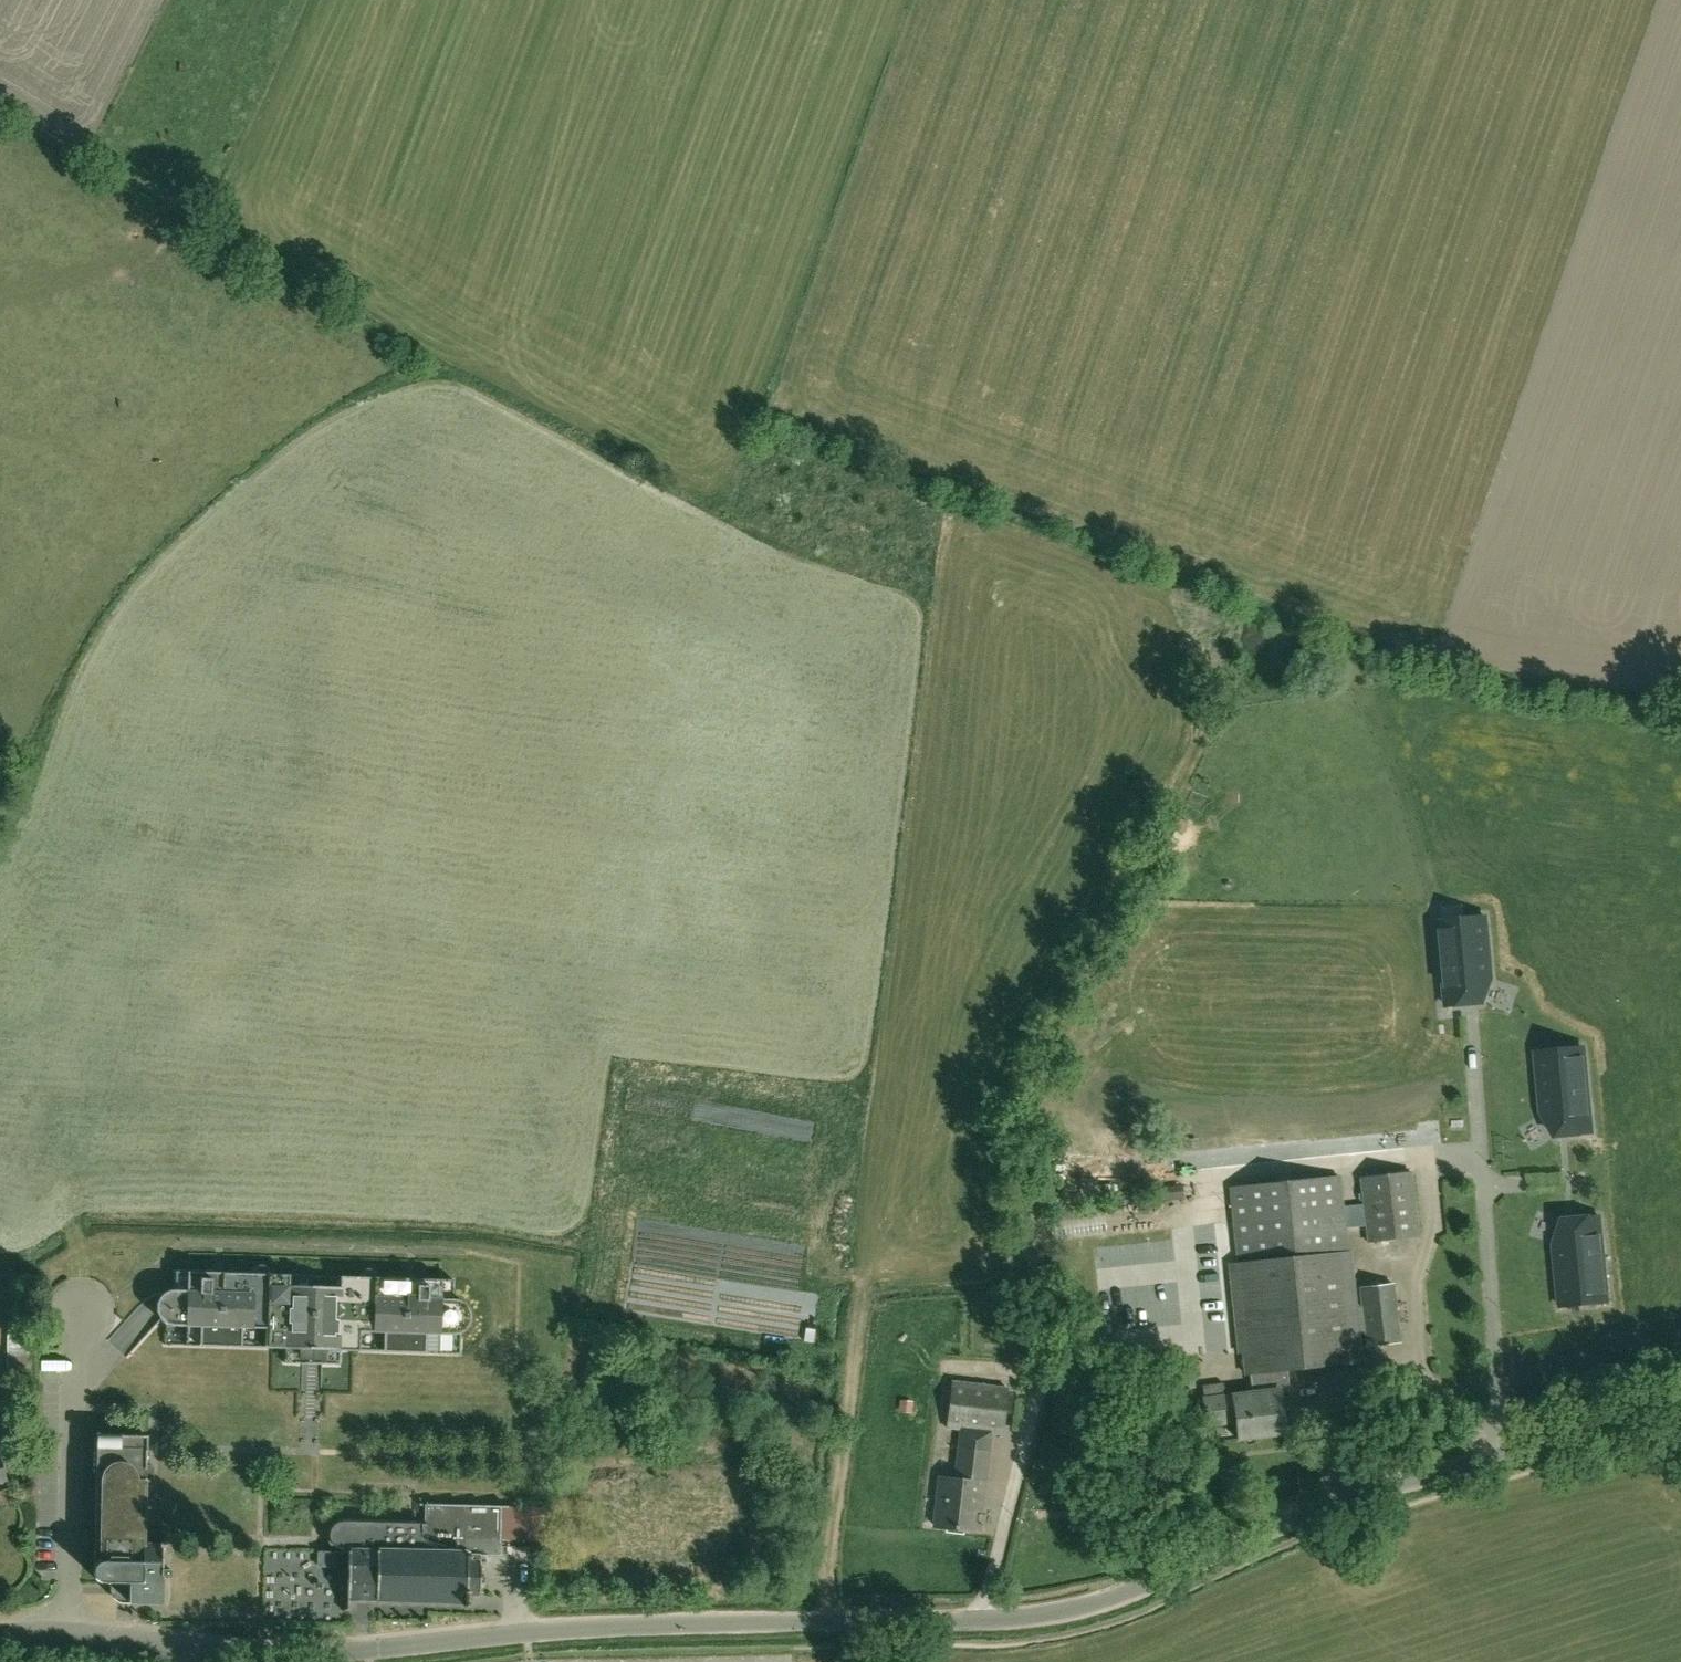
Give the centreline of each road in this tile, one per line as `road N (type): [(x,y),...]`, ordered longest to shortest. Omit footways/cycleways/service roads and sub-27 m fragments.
road 1 (tertiary): [(232,1652),(299,1655),(570,1628),(946,1621),(1091,1607),(1323,1503),(1473,1470),(1680,1407)]
road 2 (residential): [(64,1632),(65,1290)]
road 3 (tertiary): [(232,1652),(64,1632)]

